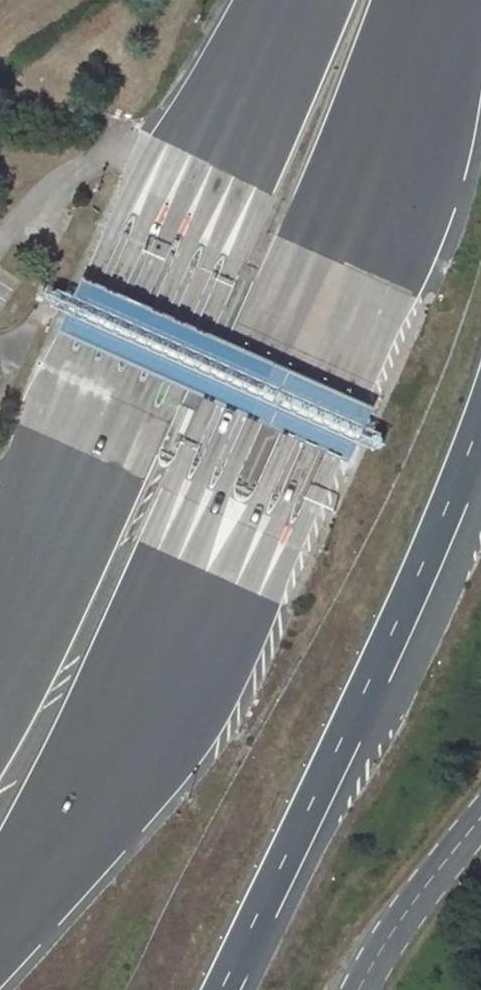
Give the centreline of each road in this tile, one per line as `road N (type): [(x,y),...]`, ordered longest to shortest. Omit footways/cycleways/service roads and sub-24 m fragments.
road 1 (motorway): [(221,989),(394,629),(480,417)]
road 2 (motorway): [(0,907),(204,590),(286,406)]
road 3 (motorway): [(286,406),(347,265),(438,0)]
road 4 (motorway): [(294,0),(136,339)]
road 5 (motorway): [(136,339),(0,646)]
road 6 (tertiary): [(480,828),(355,989)]

